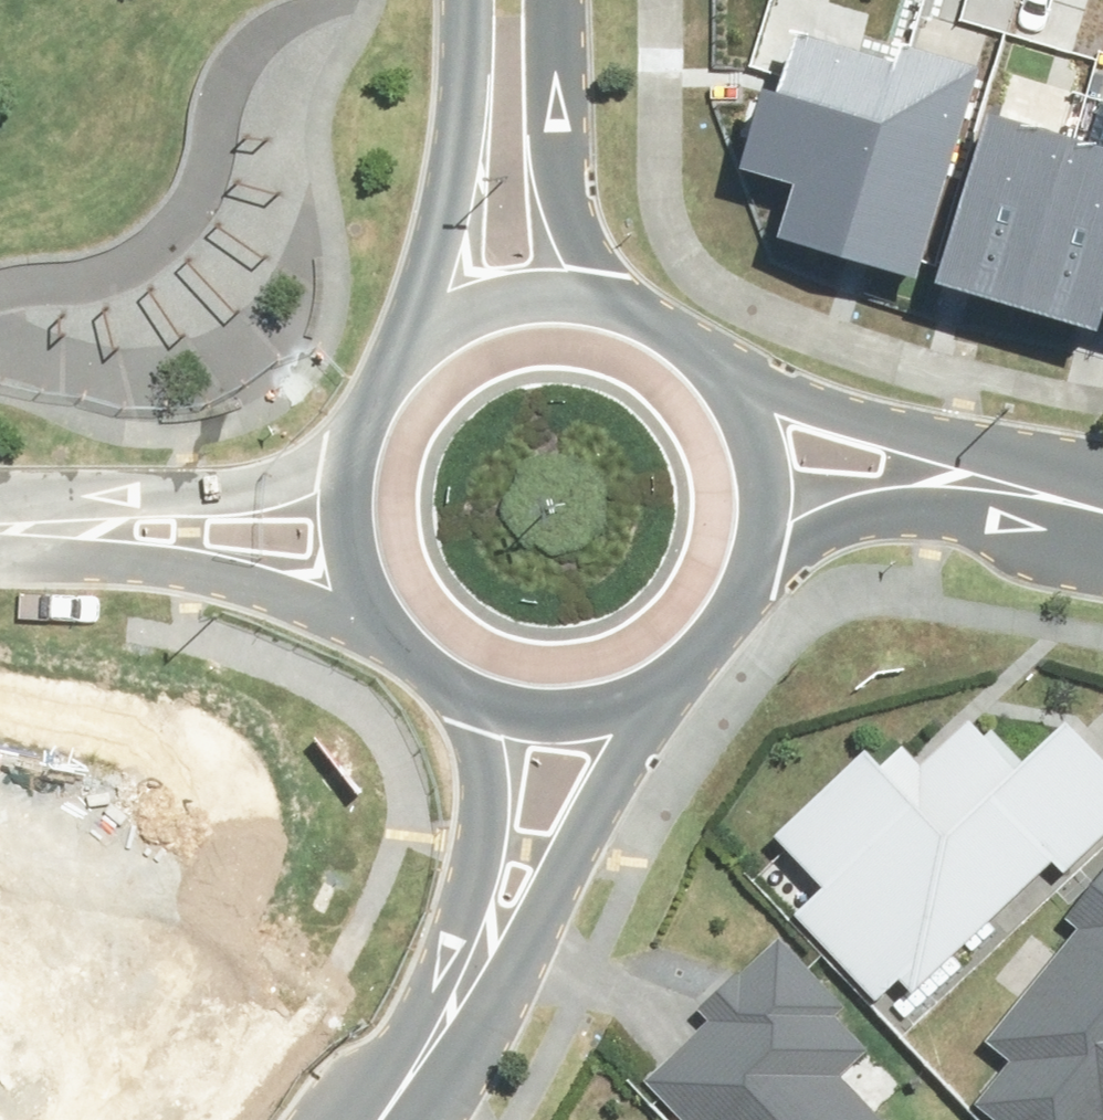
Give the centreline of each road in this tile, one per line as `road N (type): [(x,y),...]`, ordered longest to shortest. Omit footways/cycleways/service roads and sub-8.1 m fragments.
road 1 (residential): [(678,663),(552,871),(448,993)]
road 2 (tertiary): [(712,374),(758,397),(1060,494)]
road 3 (tertiary): [(404,358),(441,223),(460,0)]
road 4 (tertiary): [(1060,494),(855,510),(791,532),(742,580)]
road 5 (tertiary): [(551,0),(551,139),(567,212),(631,313)]
road 6 (residential): [(448,993),(481,798),(477,750),(449,680)]
road 7 (residential): [(375,609),(134,560),(75,529)]
road 8 (residential): [(75,529),(137,495),(243,489),(350,456)]
road 9 (tertiary): [(404,358),(453,321),(511,300),(572,297),(631,313)]
road 10 (tertiary): [(678,663),(625,693),(566,706),(505,702),(449,680)]
road 11 (tertiary): [(712,374),(740,420),(755,473),(755,527),(742,580)]
road 12 (tertiary): [(375,609),(342,523),(350,456)]
road 13 (residential): [(448,993),(362,1119)]

